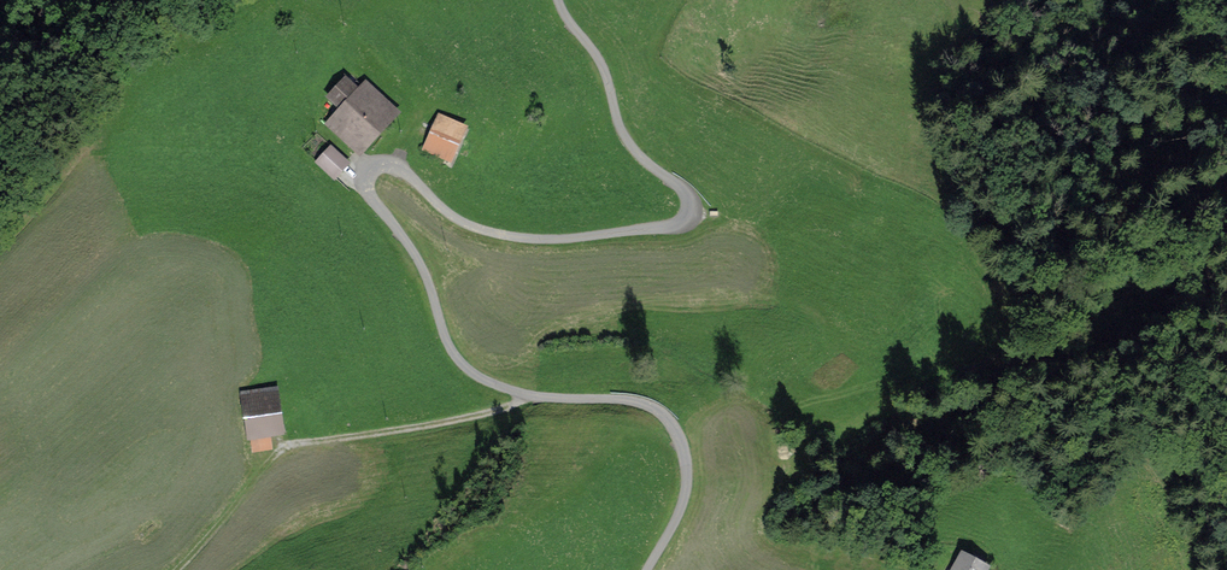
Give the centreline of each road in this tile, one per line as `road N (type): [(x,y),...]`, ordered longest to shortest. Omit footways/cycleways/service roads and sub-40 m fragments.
road 1 (residential): [(648,569),(687,488),(677,431),(635,402),(526,396),(487,385),(460,365),(414,258),(369,198),(371,169),(385,166),(403,170),(467,227),(521,240),(679,225),(688,213),(684,193),(630,148),(595,56),(555,0)]
road 2 (track): [(179,569),(278,454),(454,423),(533,397)]

